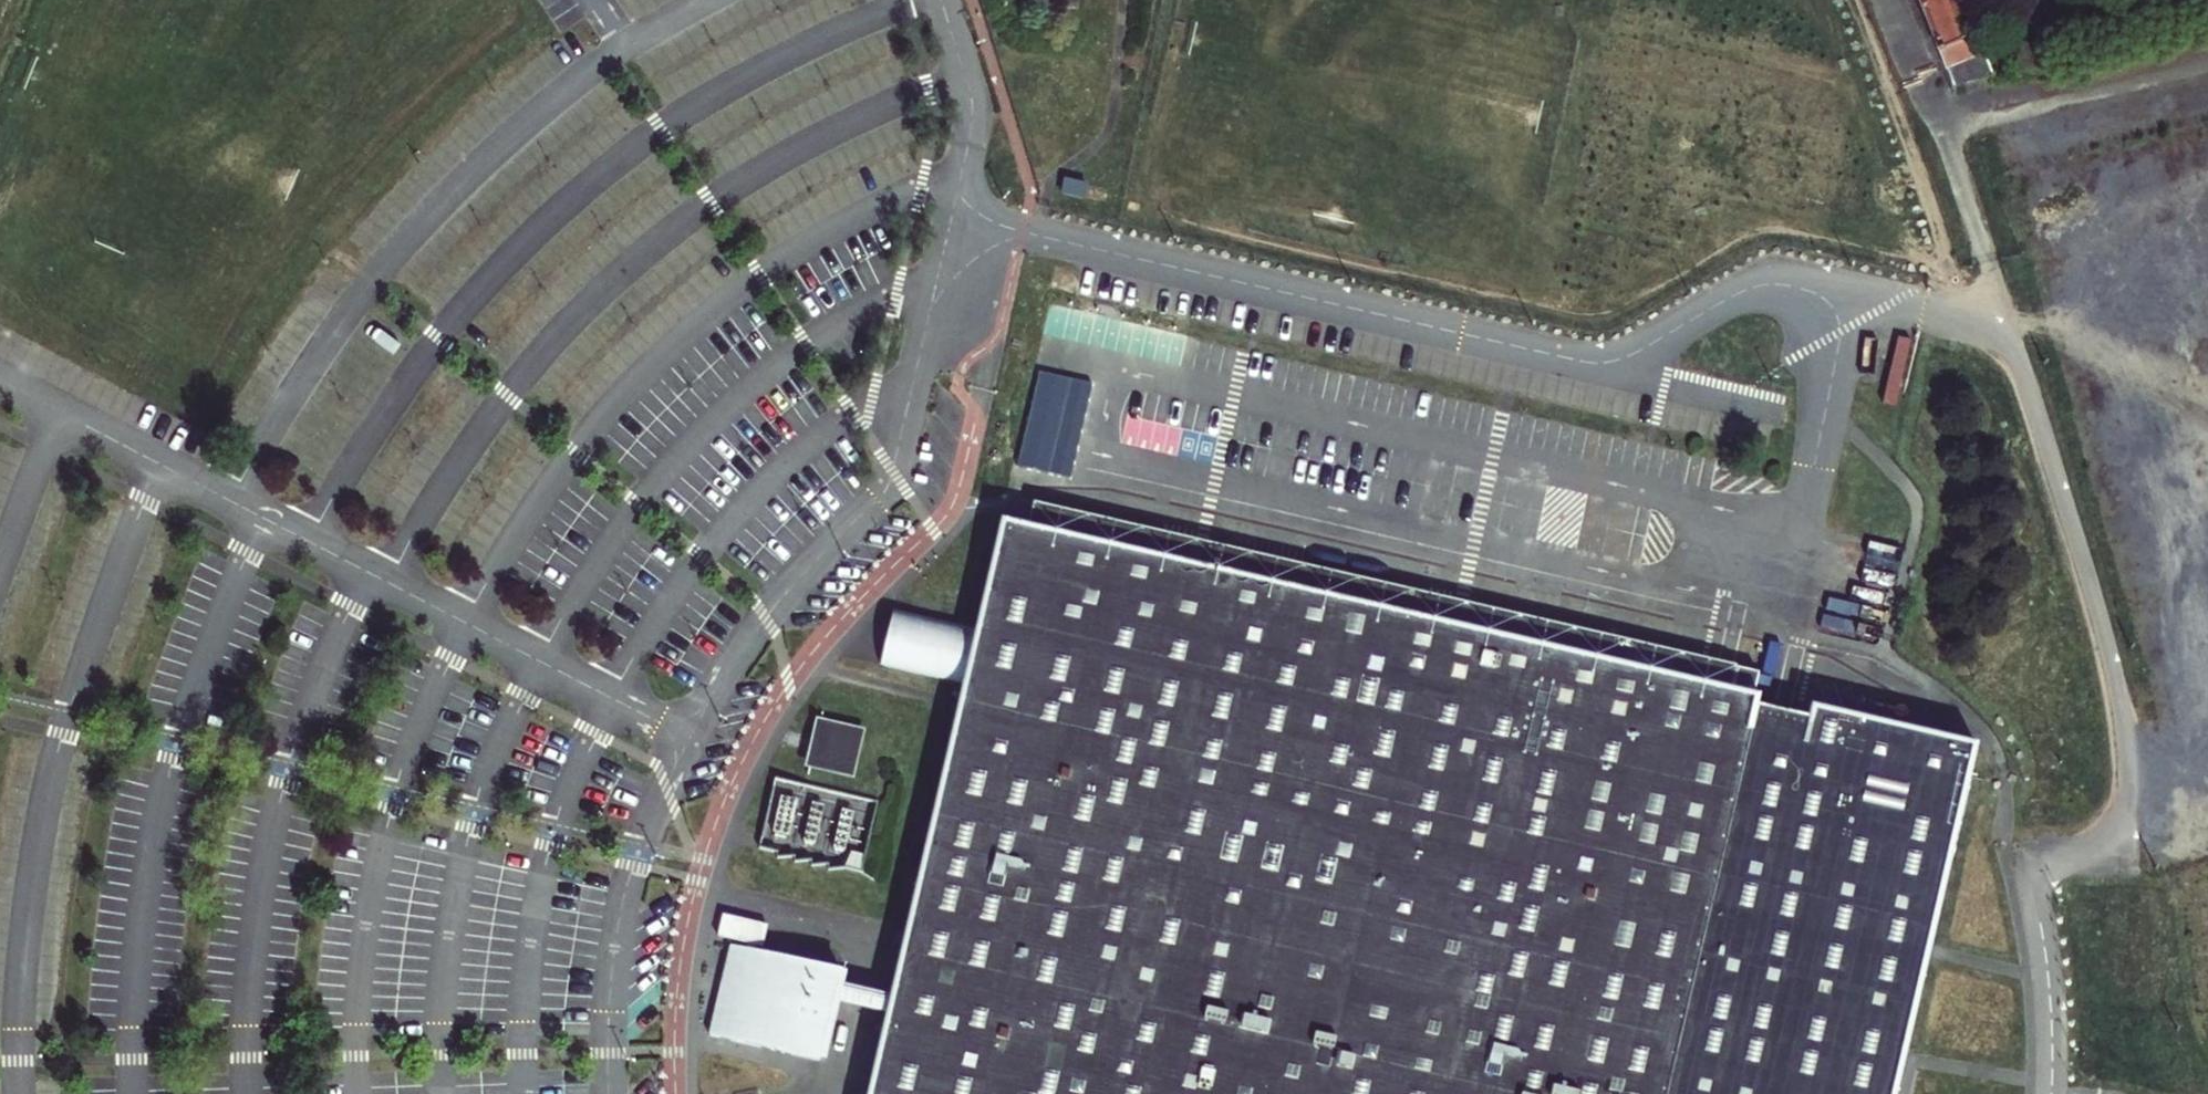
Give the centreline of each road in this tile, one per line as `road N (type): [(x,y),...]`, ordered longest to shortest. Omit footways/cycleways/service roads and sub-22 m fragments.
road 1 (unclassified): [(1903,0),(1997,264)]

